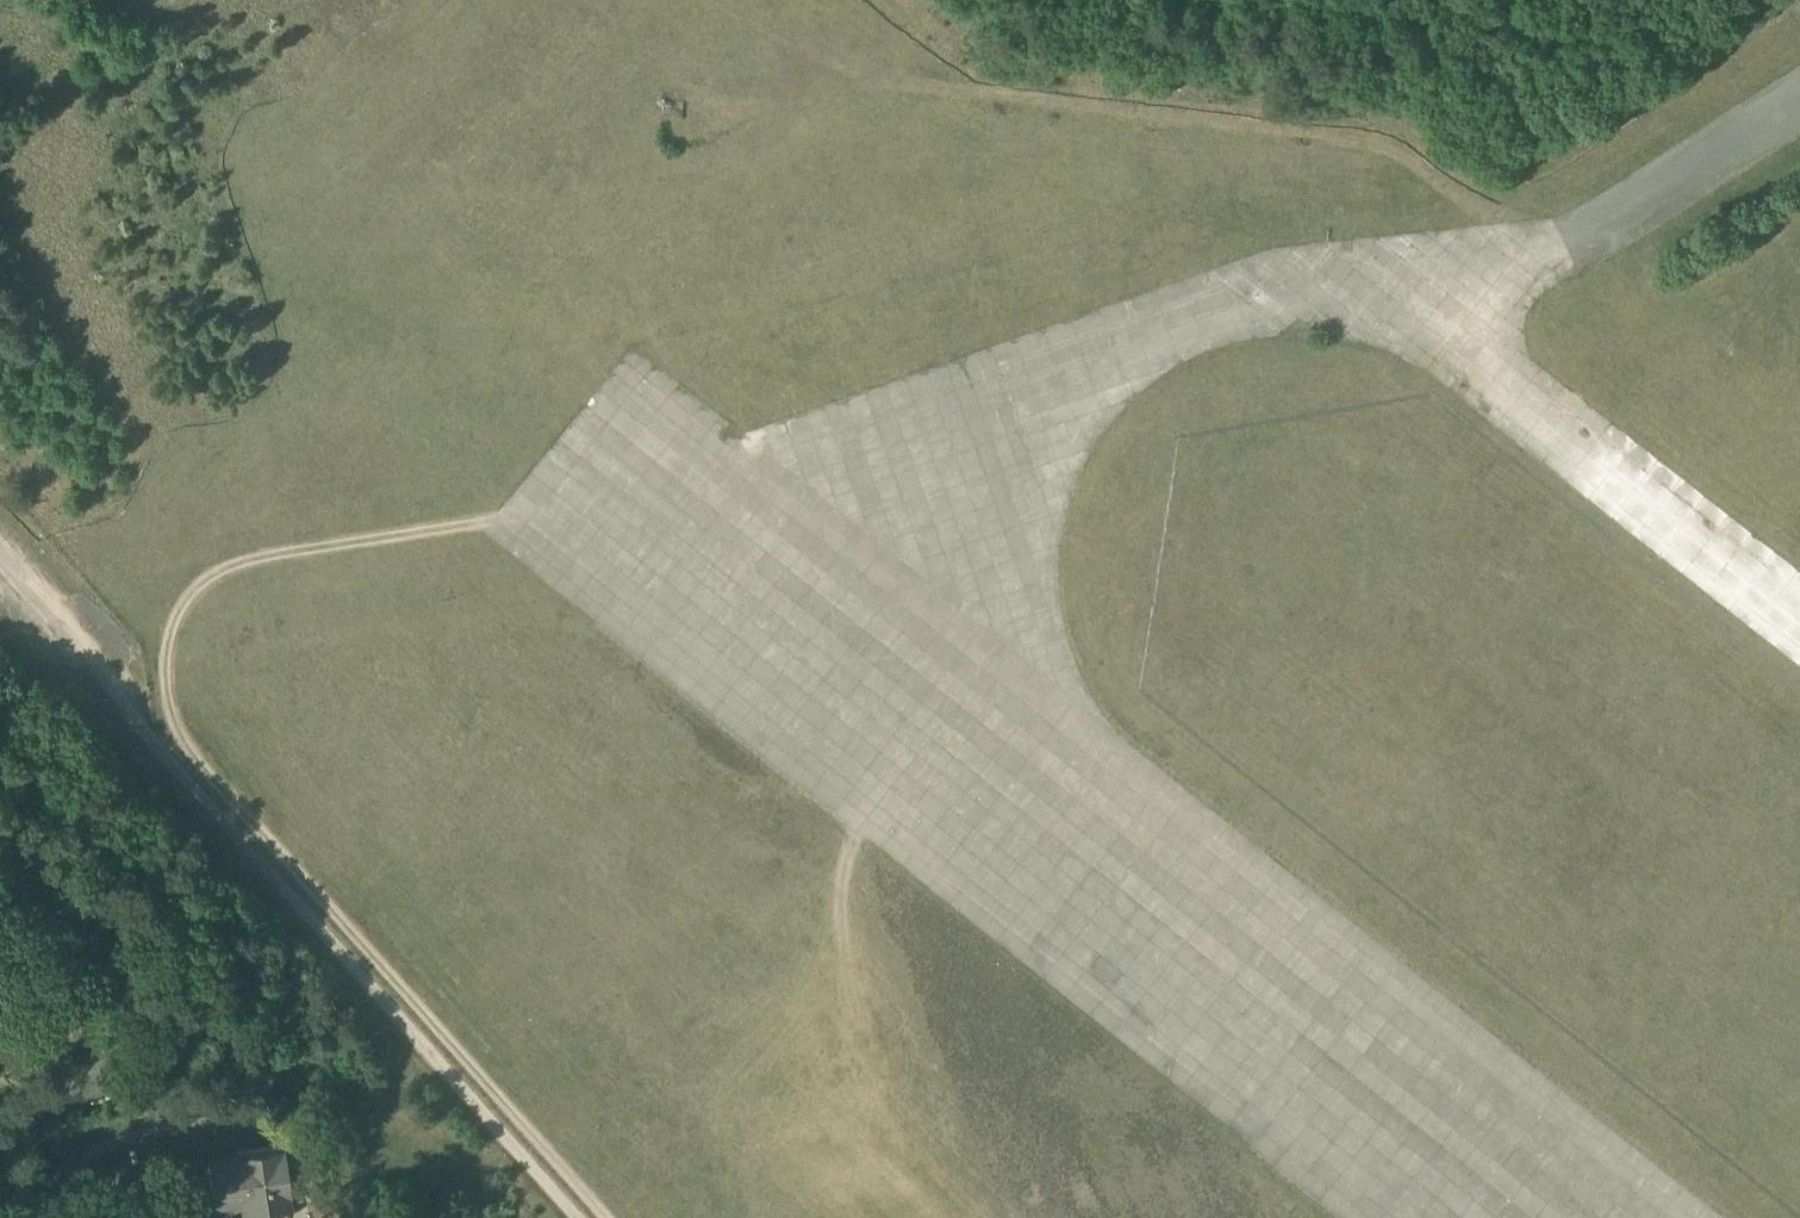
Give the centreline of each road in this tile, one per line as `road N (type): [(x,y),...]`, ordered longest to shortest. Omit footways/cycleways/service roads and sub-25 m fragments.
road 1 (track): [(0,585),(580,1217)]

